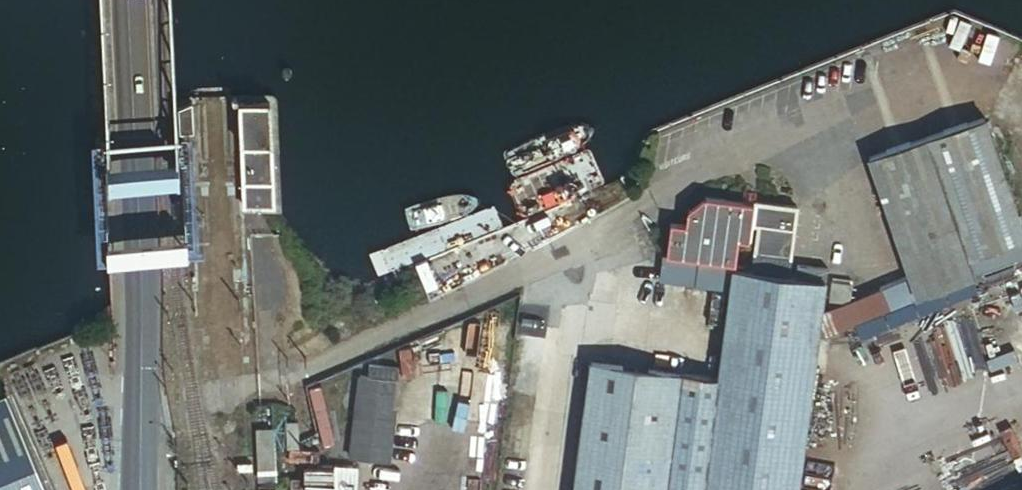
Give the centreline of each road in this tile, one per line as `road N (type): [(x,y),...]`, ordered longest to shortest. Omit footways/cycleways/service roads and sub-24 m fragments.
road 1 (tertiary): [(127,0),(137,489)]

